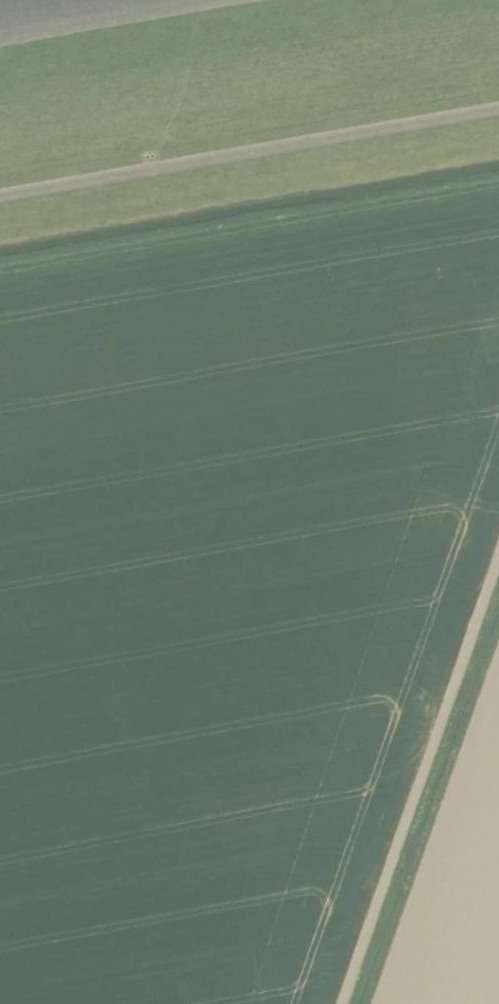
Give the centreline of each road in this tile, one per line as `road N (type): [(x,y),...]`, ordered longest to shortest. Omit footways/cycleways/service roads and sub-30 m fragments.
road 1 (track): [(0,36),(205,0)]

